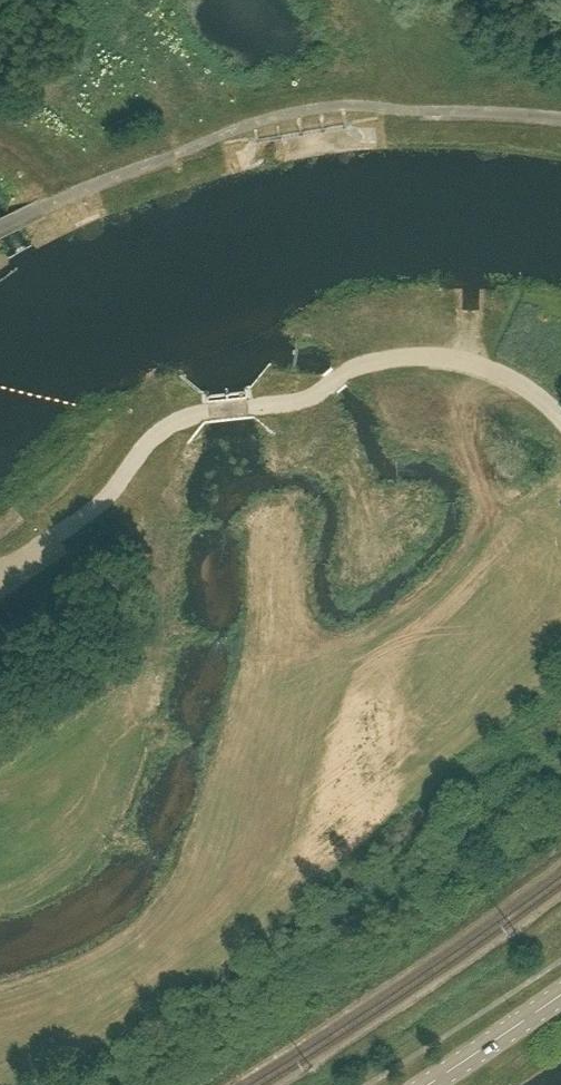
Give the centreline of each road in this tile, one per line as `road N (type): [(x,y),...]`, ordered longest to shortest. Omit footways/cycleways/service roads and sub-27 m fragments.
road 1 (tertiary): [(424,1084),(560,992)]
road 2 (track): [(385,0),(492,115)]

